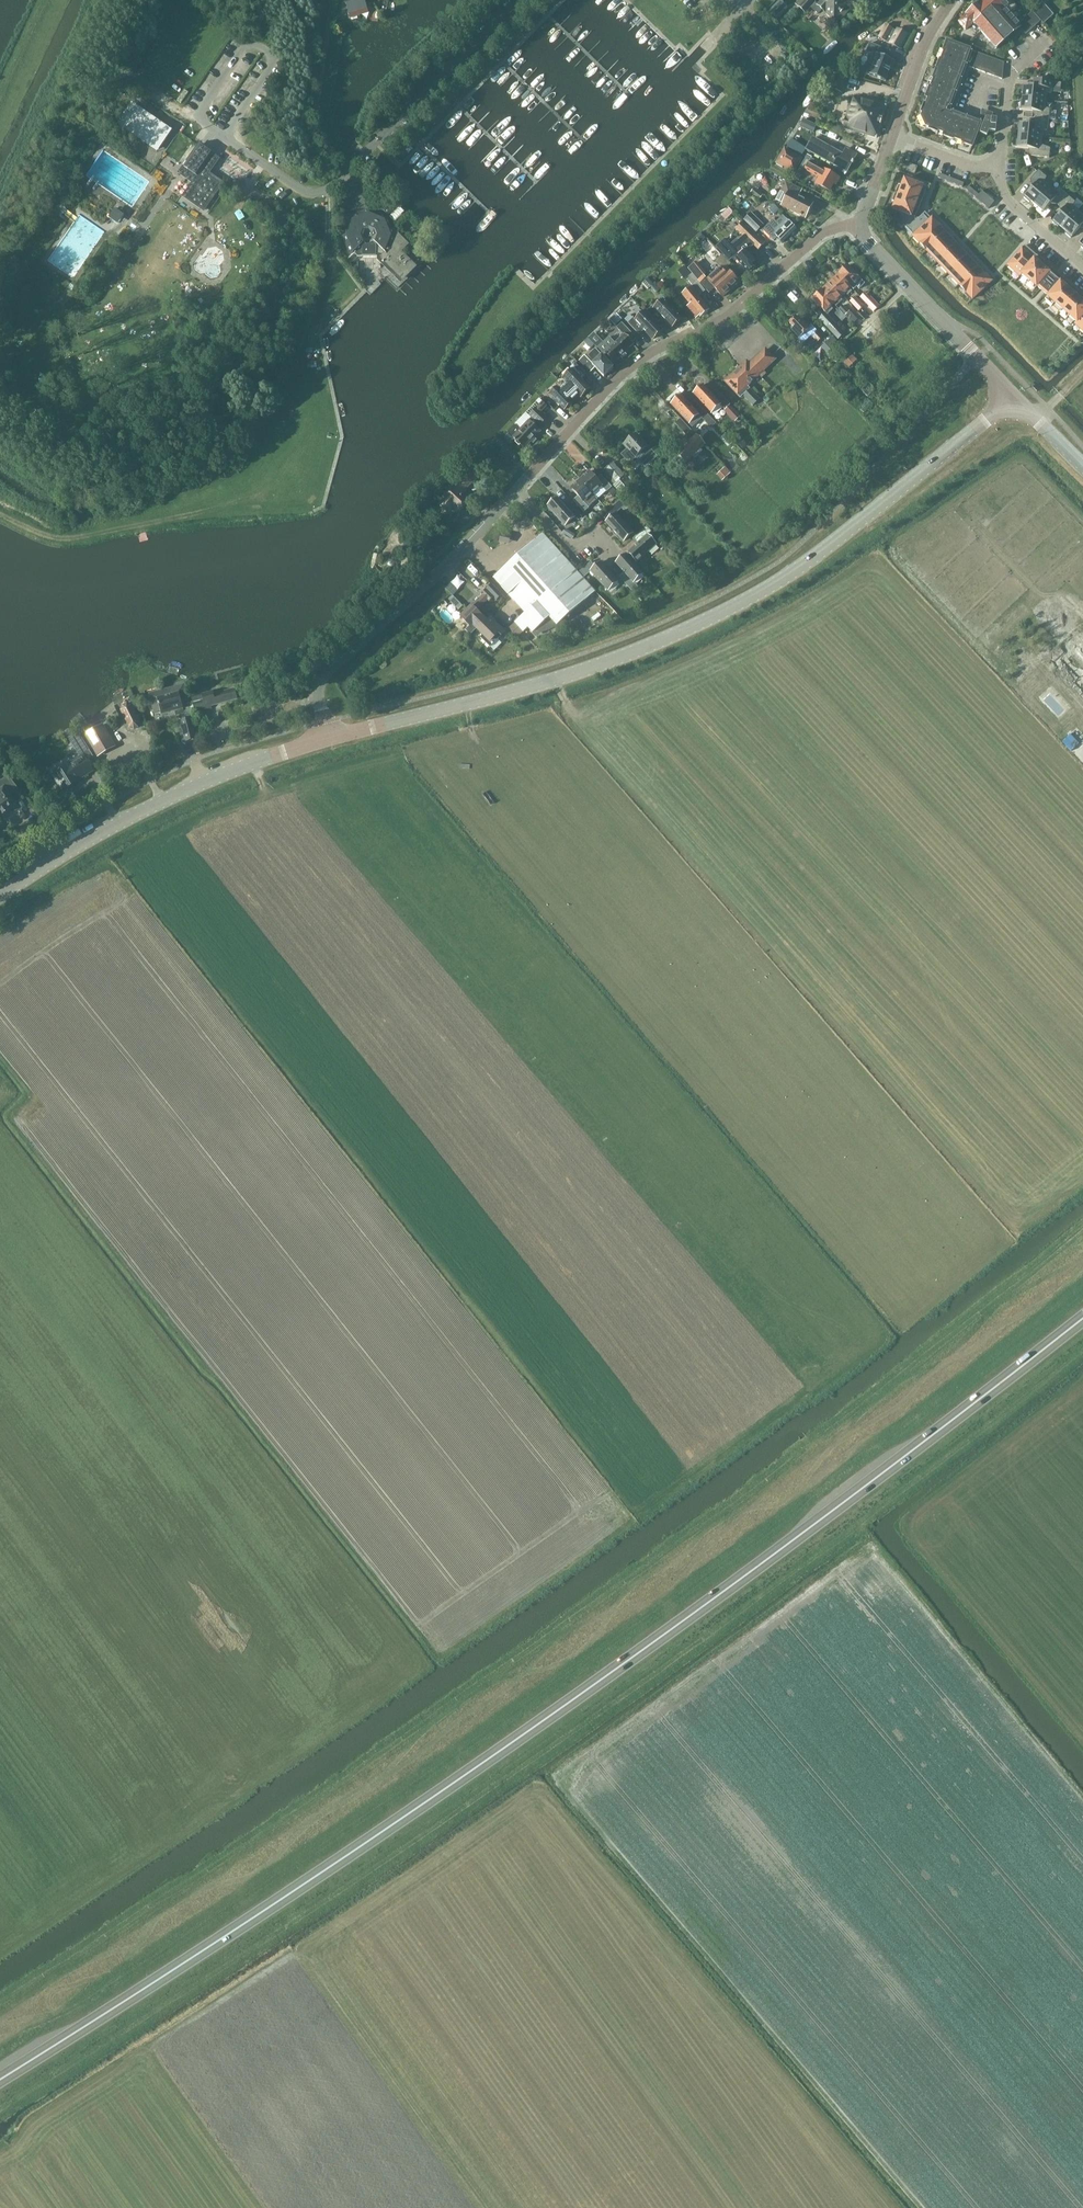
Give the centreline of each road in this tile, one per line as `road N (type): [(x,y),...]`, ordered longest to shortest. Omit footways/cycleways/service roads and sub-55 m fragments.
road 1 (trunk): [(0,2079),(432,1797),(902,1459),(1082,1316)]
road 2 (tertiary): [(328,738),(559,679),(735,605),(884,503),(1013,397)]
road 3 (residential): [(516,490),(639,360),(728,314),(818,236),(862,226)]
road 4 (residential): [(520,0),(328,189),(299,188),(225,137)]
road 5 (tertiary): [(0,897),(173,795),(328,738)]
road 6 (residential): [(328,738),(323,677),(448,565),(516,490)]
road 7 (tertiary): [(1013,397),(868,245),(862,226)]
road 8 (tertiary): [(891,137),(933,27),(953,0)]
road 9 (residential): [(1082,267),(1007,200),(999,163)]
road 10 (residential): [(516,490),(565,544),(576,546),(595,531),(614,552)]
road 11 (residential): [(999,163),(1012,73),(1045,42)]

